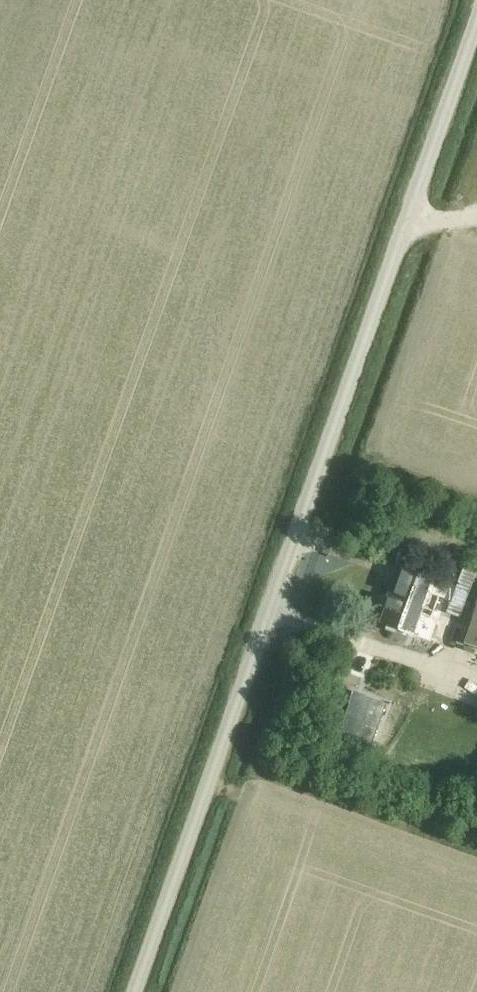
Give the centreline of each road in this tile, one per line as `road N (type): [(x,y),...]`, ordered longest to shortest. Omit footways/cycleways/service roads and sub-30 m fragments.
road 1 (tertiary): [(137,991),(476,19)]
road 2 (track): [(177,991),(252,786),(476,863)]
road 3 (track): [(476,493),(371,449),(450,219)]

